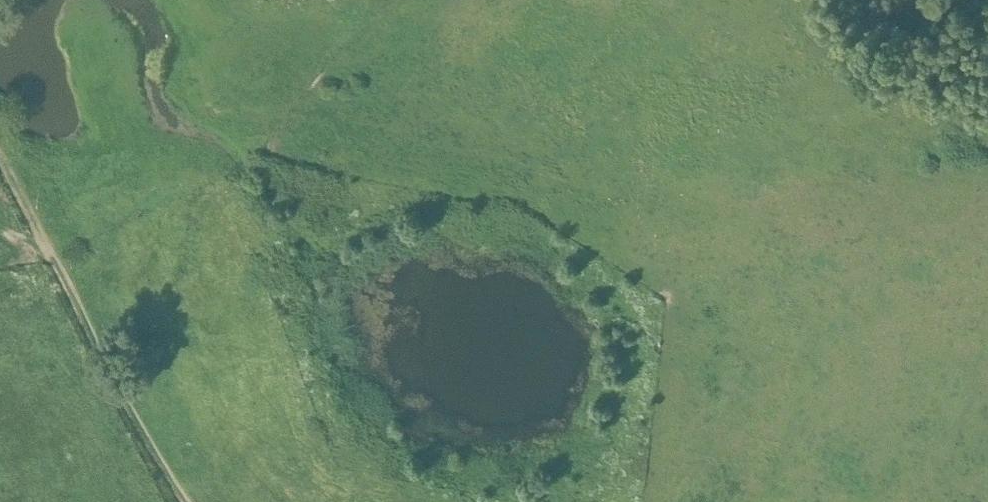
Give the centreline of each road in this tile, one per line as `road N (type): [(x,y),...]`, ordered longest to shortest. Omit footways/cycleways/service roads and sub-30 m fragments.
road 1 (track): [(185,501),(0,158)]

